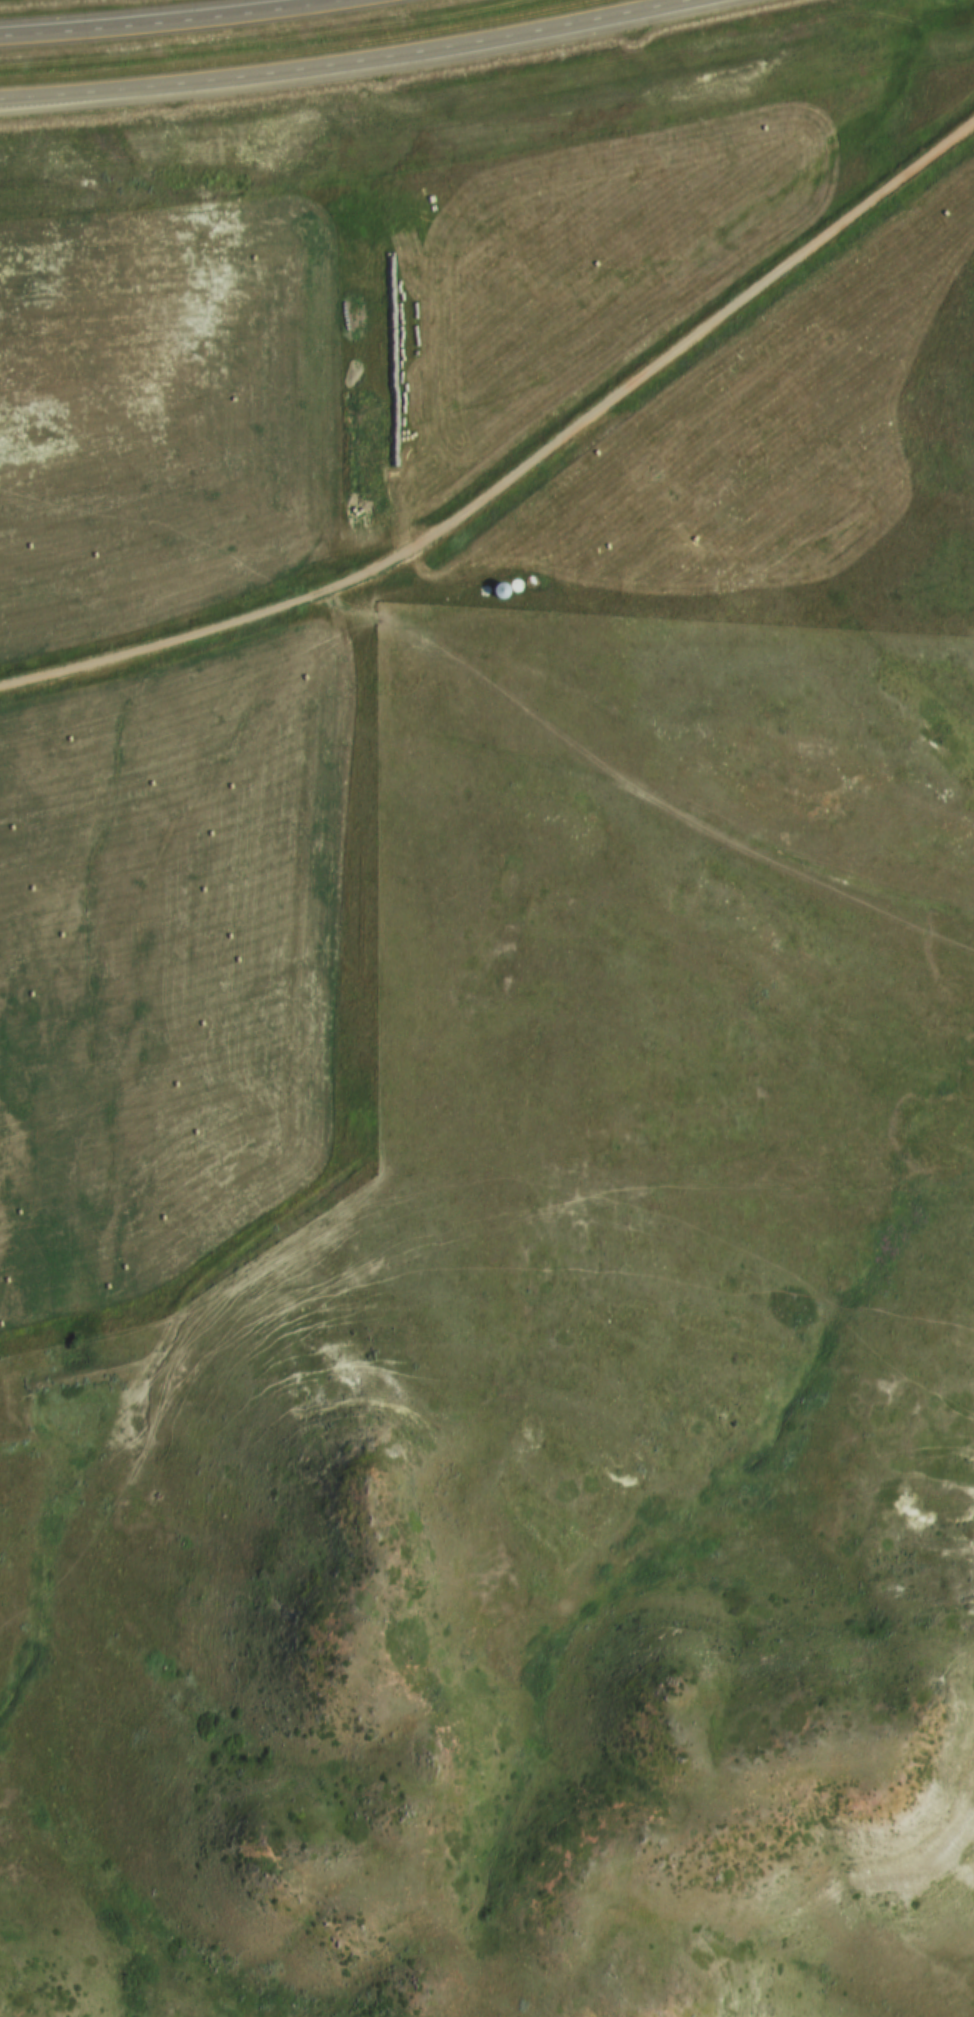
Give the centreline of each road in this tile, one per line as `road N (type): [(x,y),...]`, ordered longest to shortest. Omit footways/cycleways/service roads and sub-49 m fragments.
road 1 (motorway): [(0,108),(234,87),(734,0)]
road 2 (motorway): [(351,0),(148,33),(0,44)]

